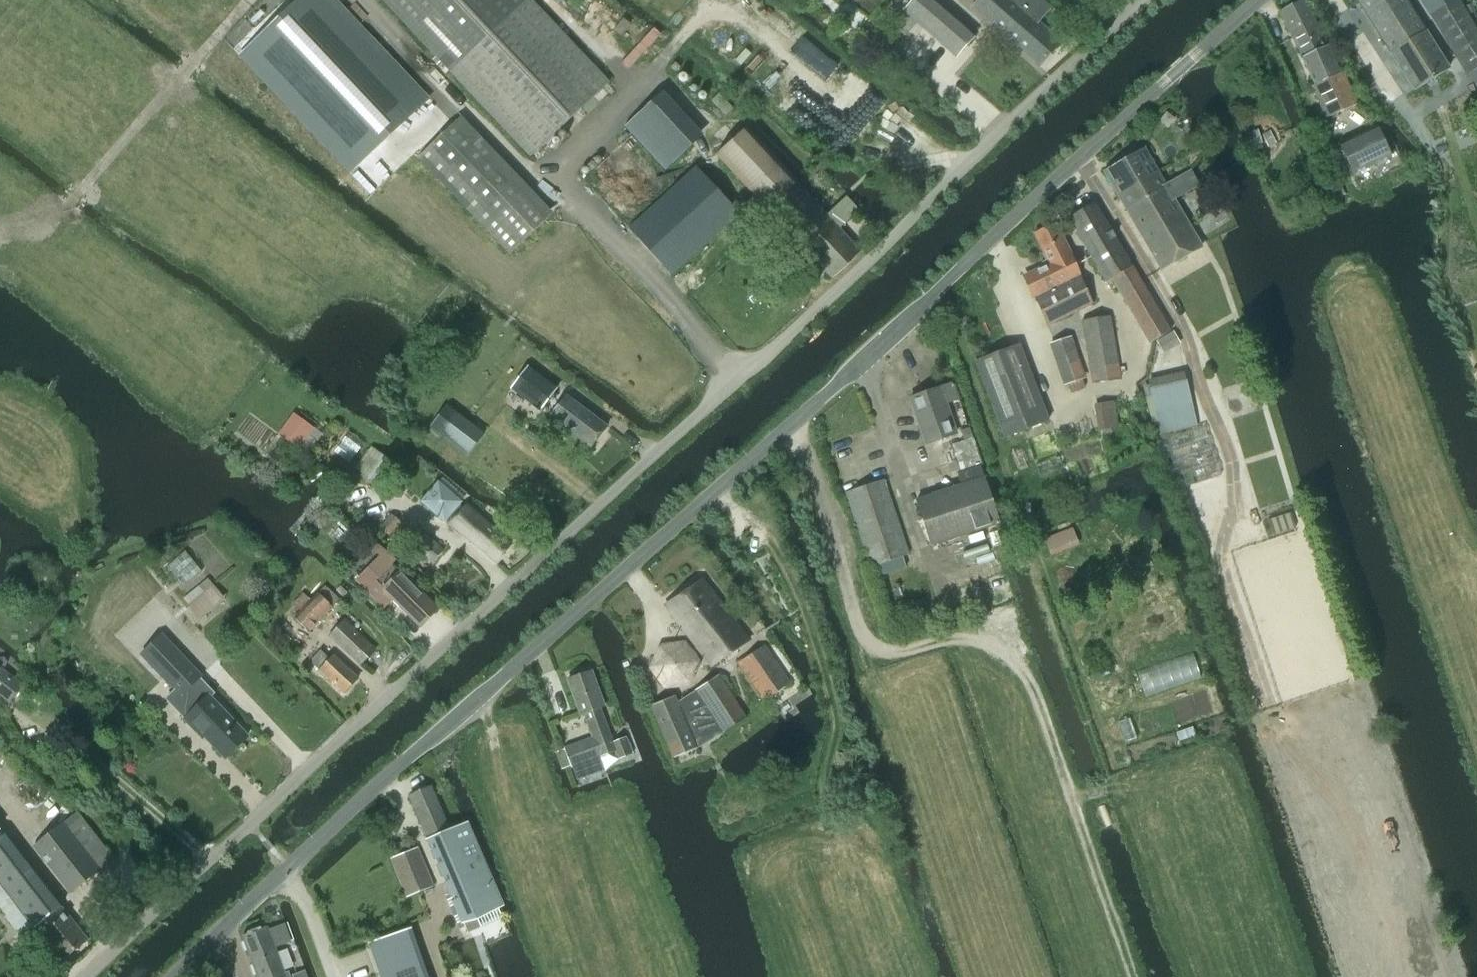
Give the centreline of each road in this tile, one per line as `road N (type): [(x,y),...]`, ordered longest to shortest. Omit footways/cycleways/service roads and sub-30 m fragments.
road 1 (unclassified): [(169,976),(800,419),(1257,0)]
road 2 (unclassified): [(1141,0),(553,551),(80,976)]
road 3 (track): [(800,419),(877,646),(900,652),(964,634),(1026,662),(1132,976)]
road 4 (track): [(1399,976),(1321,746),(1268,701)]
road 5 (track): [(587,976),(476,704)]
road 6 (track): [(635,86),(692,23),(730,20),(843,117)]
road 7 (track): [(551,178),(520,163),(366,0)]

